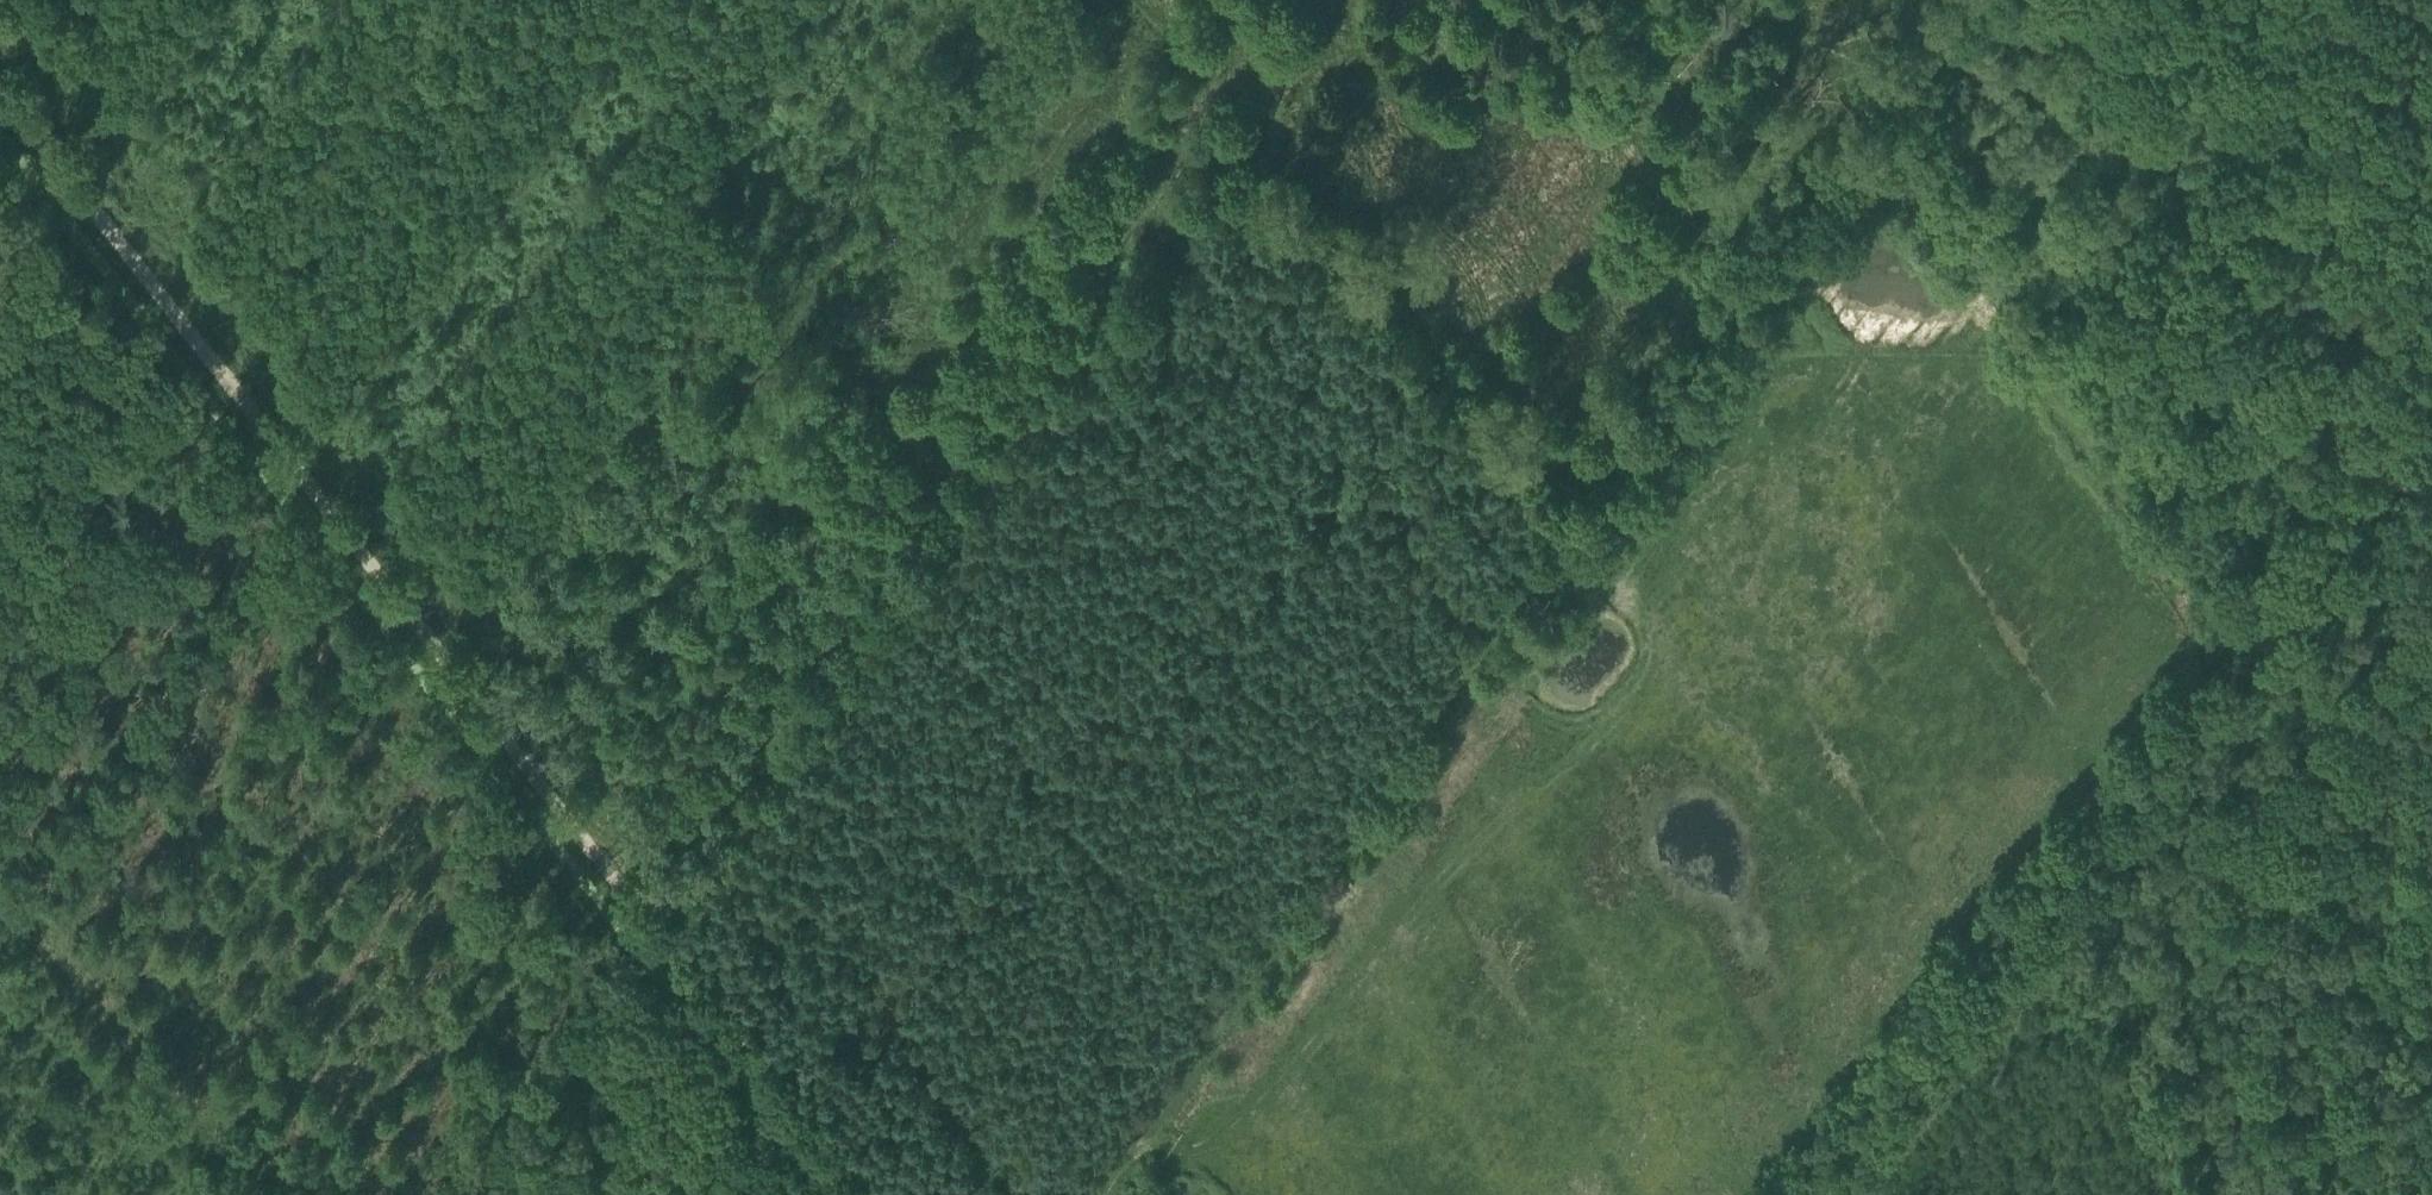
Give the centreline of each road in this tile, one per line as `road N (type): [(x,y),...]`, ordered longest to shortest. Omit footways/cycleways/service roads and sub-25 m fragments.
road 1 (track): [(0,93),(863,1194)]
road 2 (track): [(249,1194),(0,874)]

